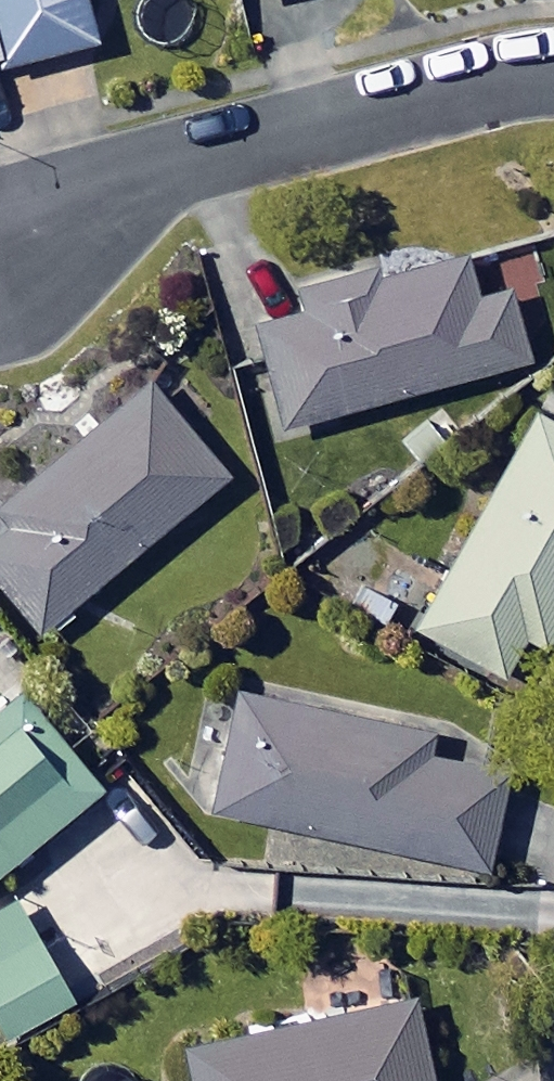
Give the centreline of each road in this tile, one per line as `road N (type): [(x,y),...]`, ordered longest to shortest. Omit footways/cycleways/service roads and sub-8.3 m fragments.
road 1 (residential): [(0,266),(34,253),(128,184),(178,162),(514,74),(553,74)]

